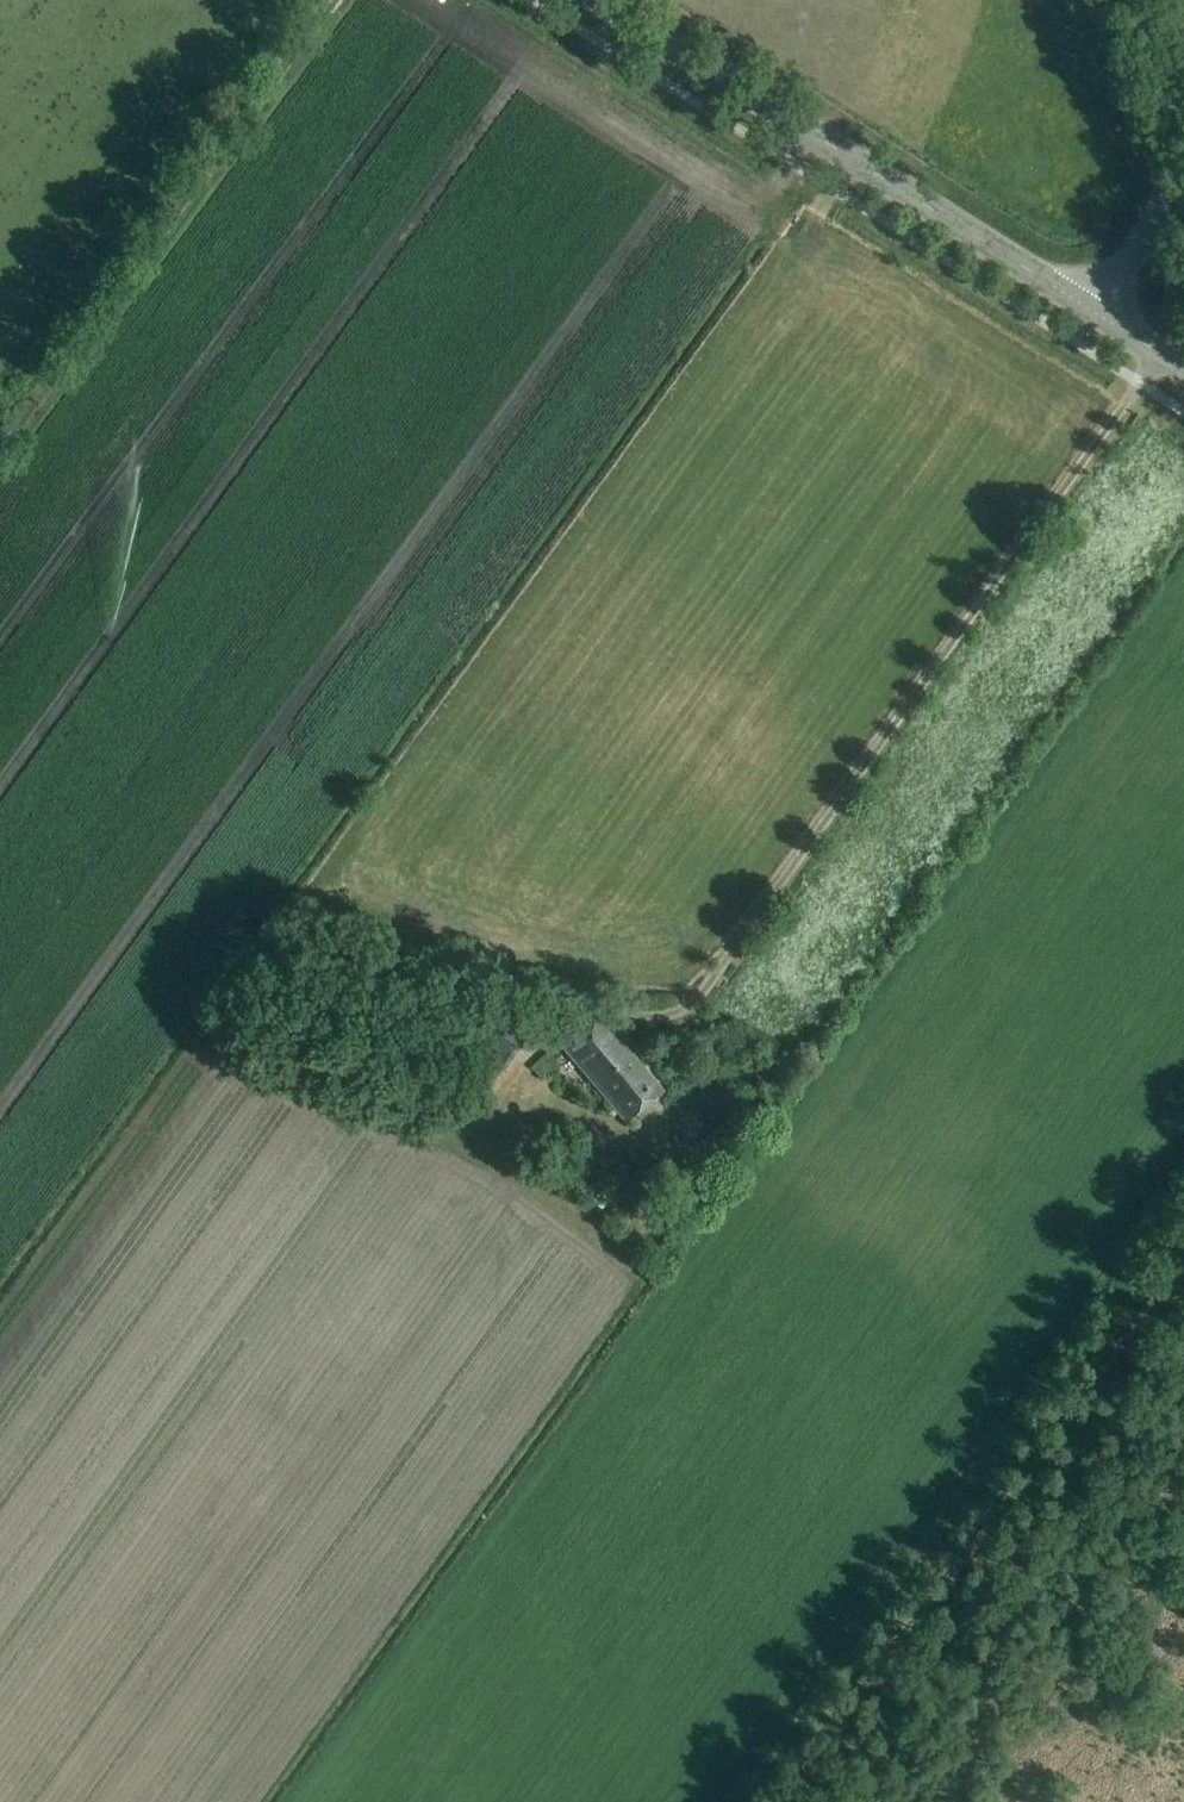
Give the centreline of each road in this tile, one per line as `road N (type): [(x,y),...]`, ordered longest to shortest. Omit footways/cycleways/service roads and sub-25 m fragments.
road 1 (track): [(1163,355),(689,1003)]
road 2 (track): [(0,1318),(215,1023),(453,1106)]
road 3 (tertiary): [(1094,308),(602,0)]
road 4 (track): [(327,0),(0,442)]
road 5 (tertiary): [(1094,308),(1159,208),(1172,166),(1164,80),(1141,0)]

